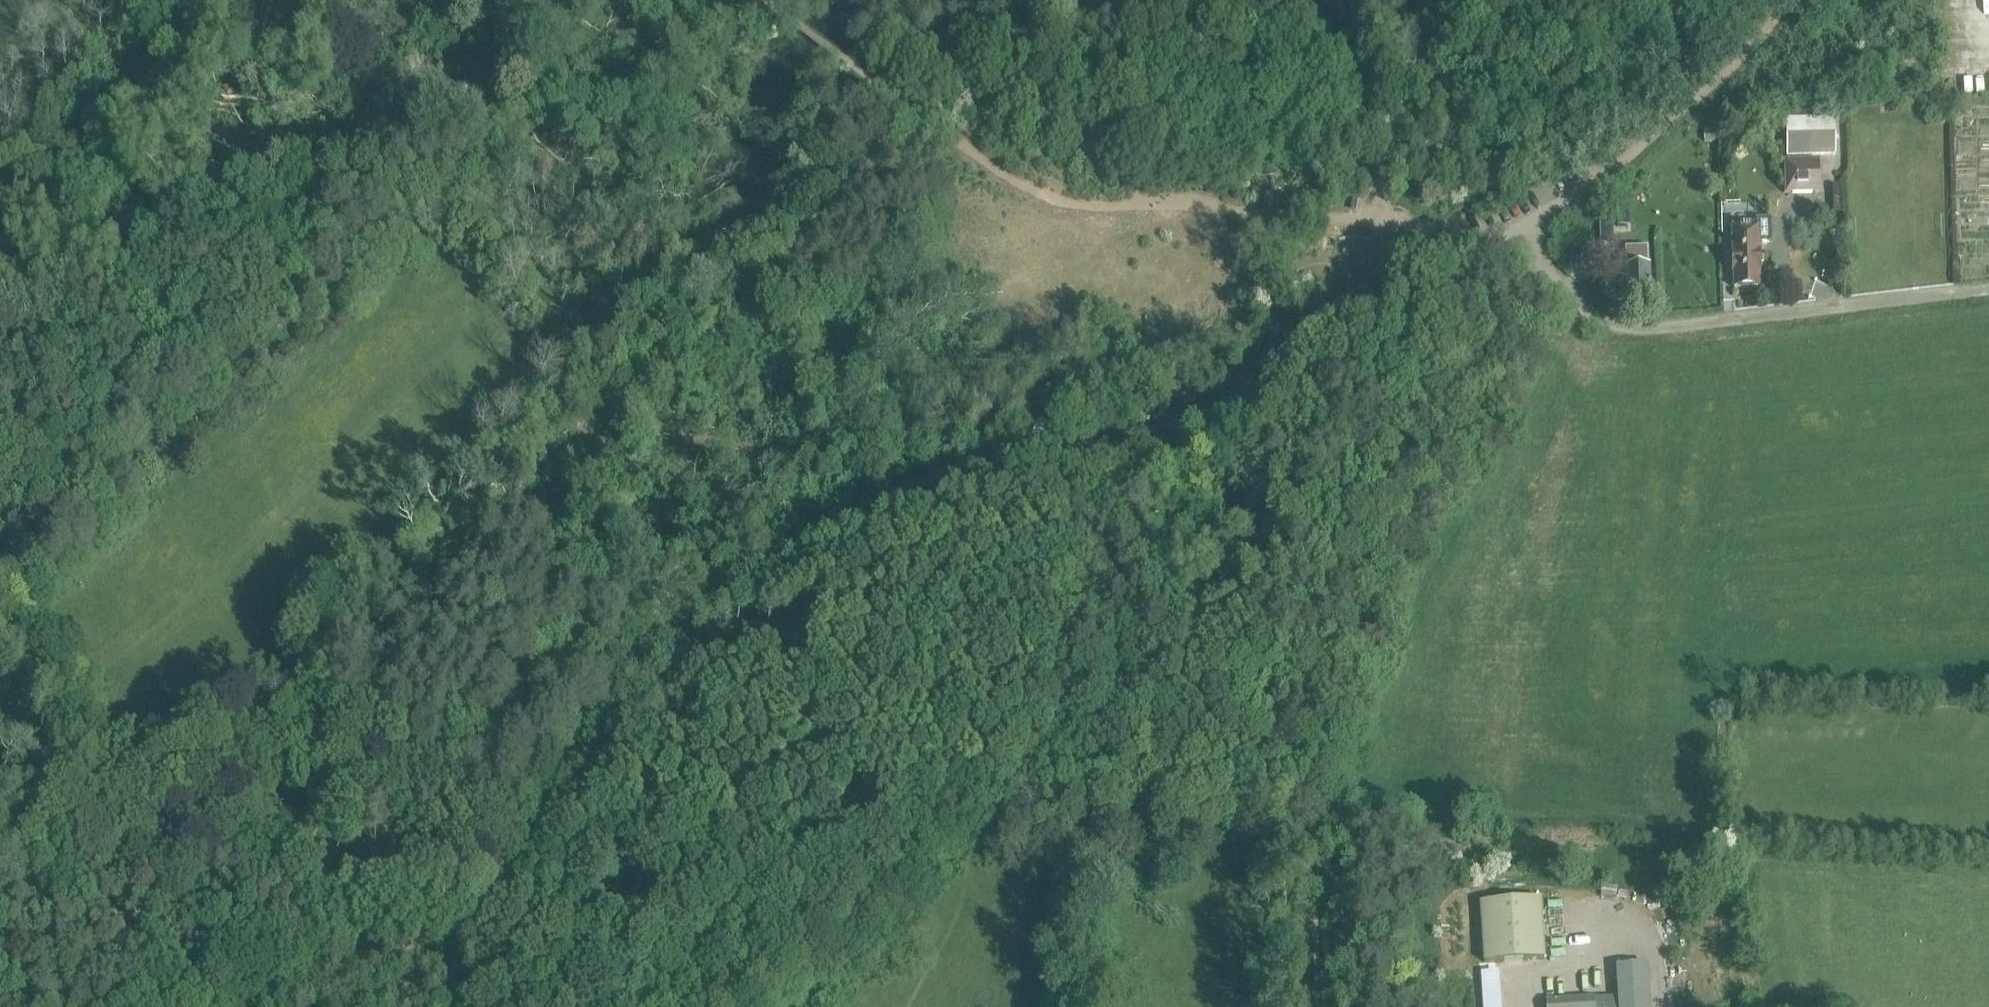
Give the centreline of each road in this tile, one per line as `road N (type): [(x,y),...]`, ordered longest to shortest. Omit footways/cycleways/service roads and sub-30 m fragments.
road 1 (unclassified): [(1988,289),(1634,328),(1579,303),(1507,231)]

